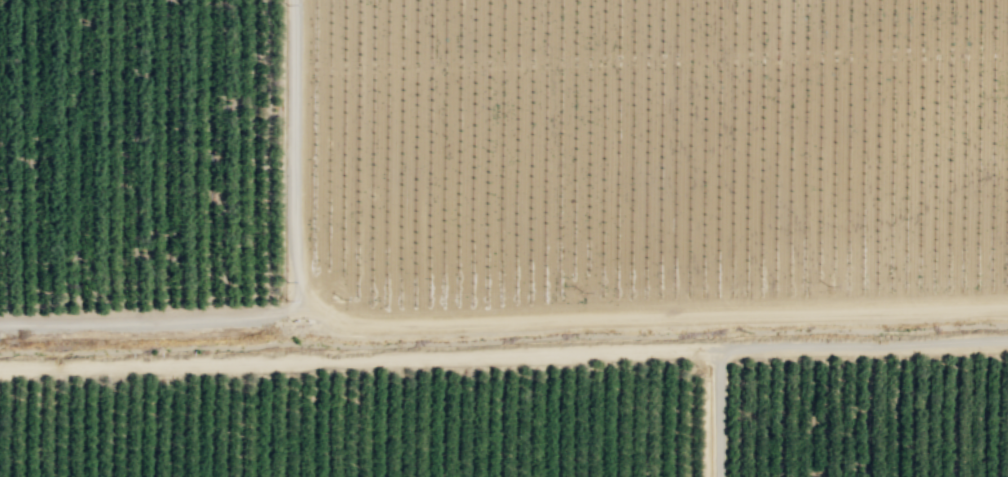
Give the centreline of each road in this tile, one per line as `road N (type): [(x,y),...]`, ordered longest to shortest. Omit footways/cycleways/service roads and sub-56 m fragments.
road 1 (track): [(1007,312),(360,329),(337,322),(305,295),(295,266),(294,0)]
road 2 (track): [(0,371),(1007,344)]
road 3 (track): [(720,318),(726,0)]
road 4 (track): [(305,295),(279,318),(0,326)]
road 5 (track): [(719,476),(723,349)]

